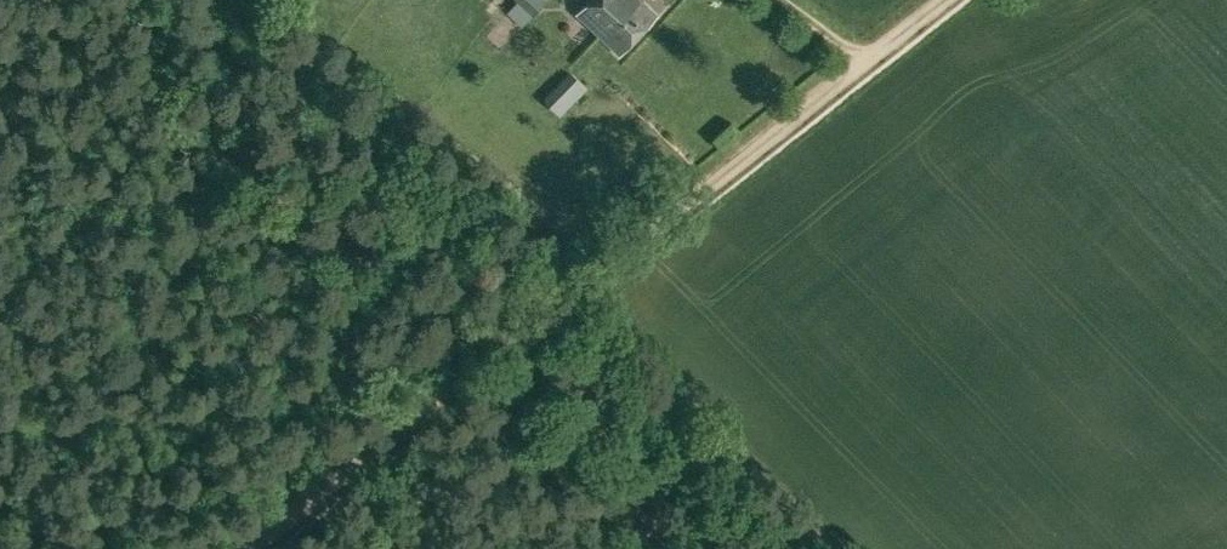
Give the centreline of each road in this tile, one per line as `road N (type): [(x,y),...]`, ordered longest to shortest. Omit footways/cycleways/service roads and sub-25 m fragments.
road 1 (track): [(245,548),(943,0)]

